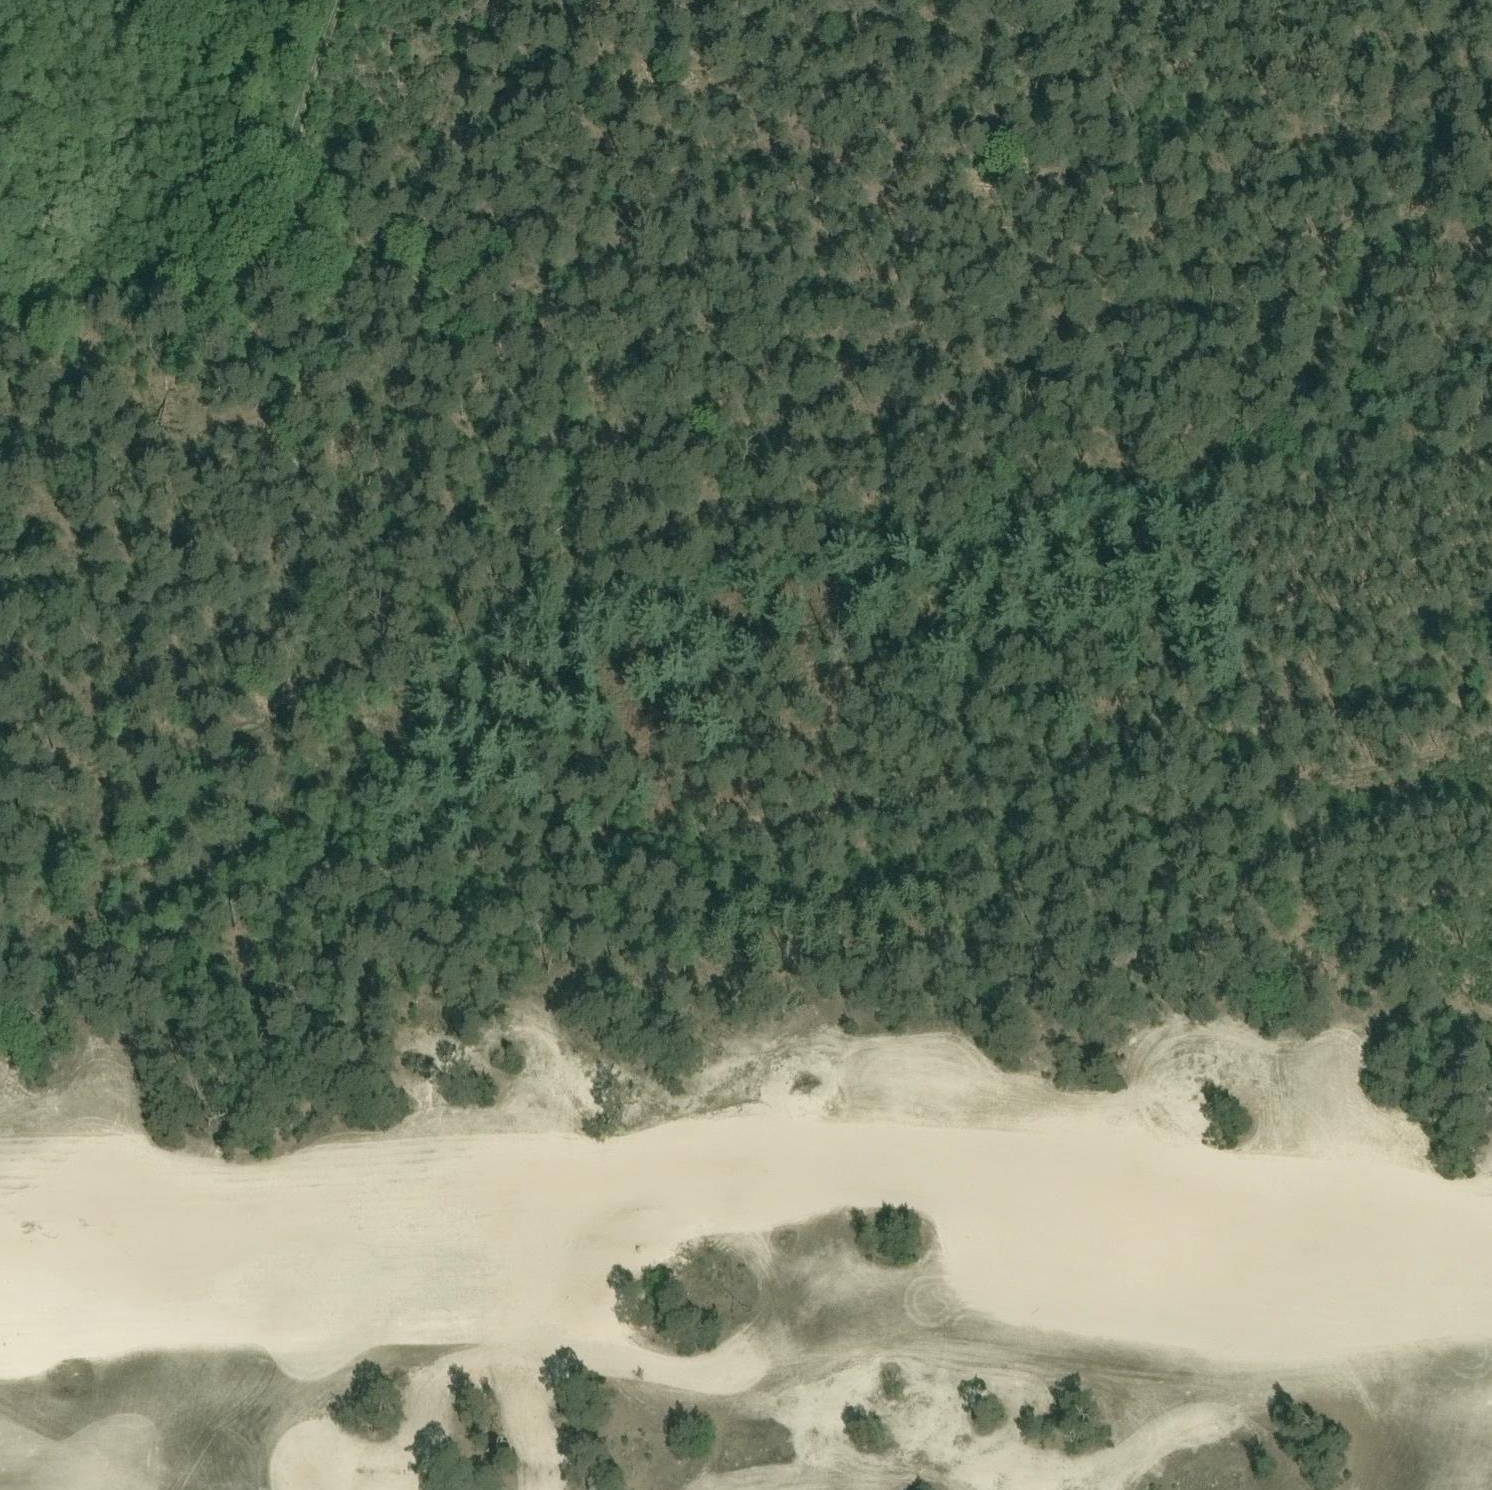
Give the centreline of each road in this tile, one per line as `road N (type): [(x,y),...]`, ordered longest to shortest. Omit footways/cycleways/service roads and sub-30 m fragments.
road 1 (track): [(1491,716),(200,910),(155,922),(0,1005)]

